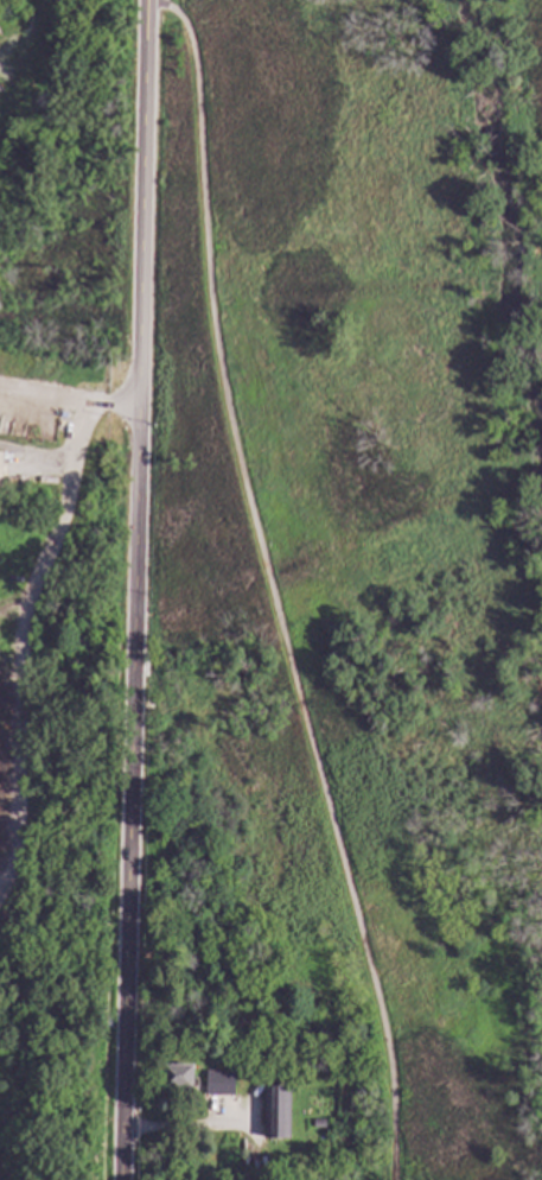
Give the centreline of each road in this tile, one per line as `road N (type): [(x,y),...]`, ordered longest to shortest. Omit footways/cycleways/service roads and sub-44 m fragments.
road 1 (residential): [(146,2),(122,1179)]

